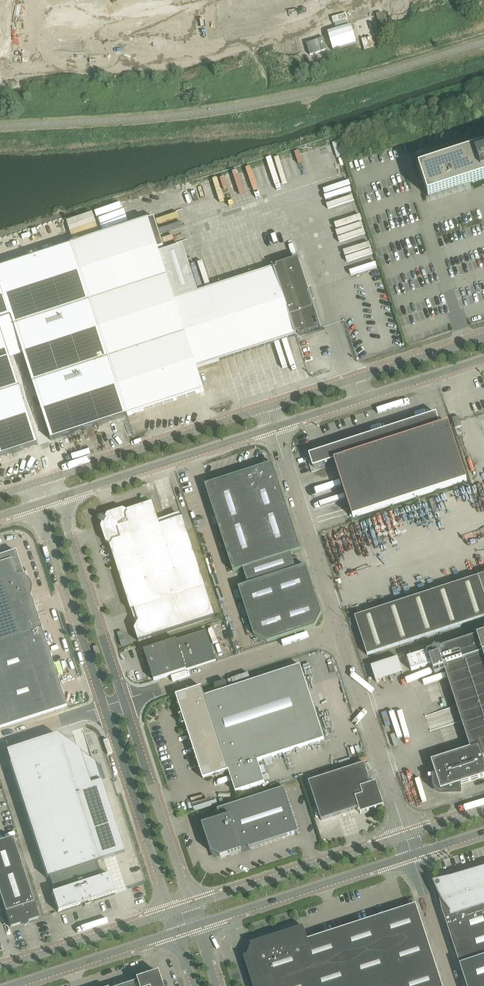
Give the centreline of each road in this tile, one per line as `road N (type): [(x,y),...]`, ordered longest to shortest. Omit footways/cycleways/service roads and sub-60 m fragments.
road 1 (unclassified): [(483,338),(267,409)]
road 2 (unclassified): [(267,409),(51,479)]
road 3 (unclassified): [(57,498),(273,428)]
road 4 (unclassified): [(124,701),(339,631)]
road 5 (unclassified): [(404,837),(191,907)]
road 6 (unclassified): [(197,925),(410,856)]
road 7 (unclassified): [(273,428),(483,360)]
road 8 (unclassified): [(191,907),(124,701)]
road 9 (unclassified): [(404,837),(339,631)]
road 10 (unclassified): [(104,708),(171,913)]
road 11 (unclassified): [(35,504),(104,708)]
road 12 (unclassified): [(124,701),(57,498)]
road 13 (unclassified): [(339,631),(273,428)]
road 14 (unclassified): [(171,913),(0,969)]
road 15 (unclassified): [(12,985),(177,932)]
road 16 (unclassified): [(455,985),(410,856)]

